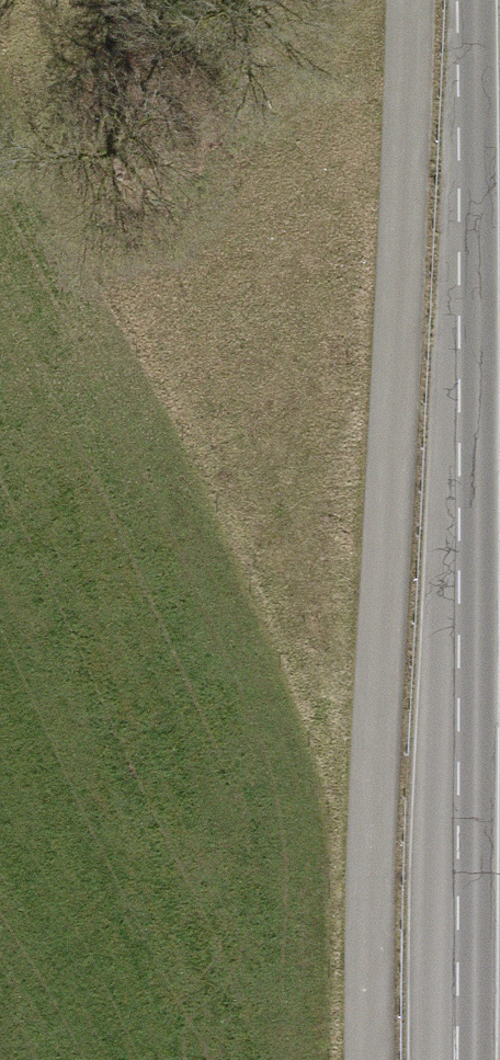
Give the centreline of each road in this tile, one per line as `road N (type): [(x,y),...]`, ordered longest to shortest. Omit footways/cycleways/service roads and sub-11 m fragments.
road 1 (track): [(372,1059),(375,805),(415,0)]
road 2 (secondary): [(497,0),(496,1059)]

